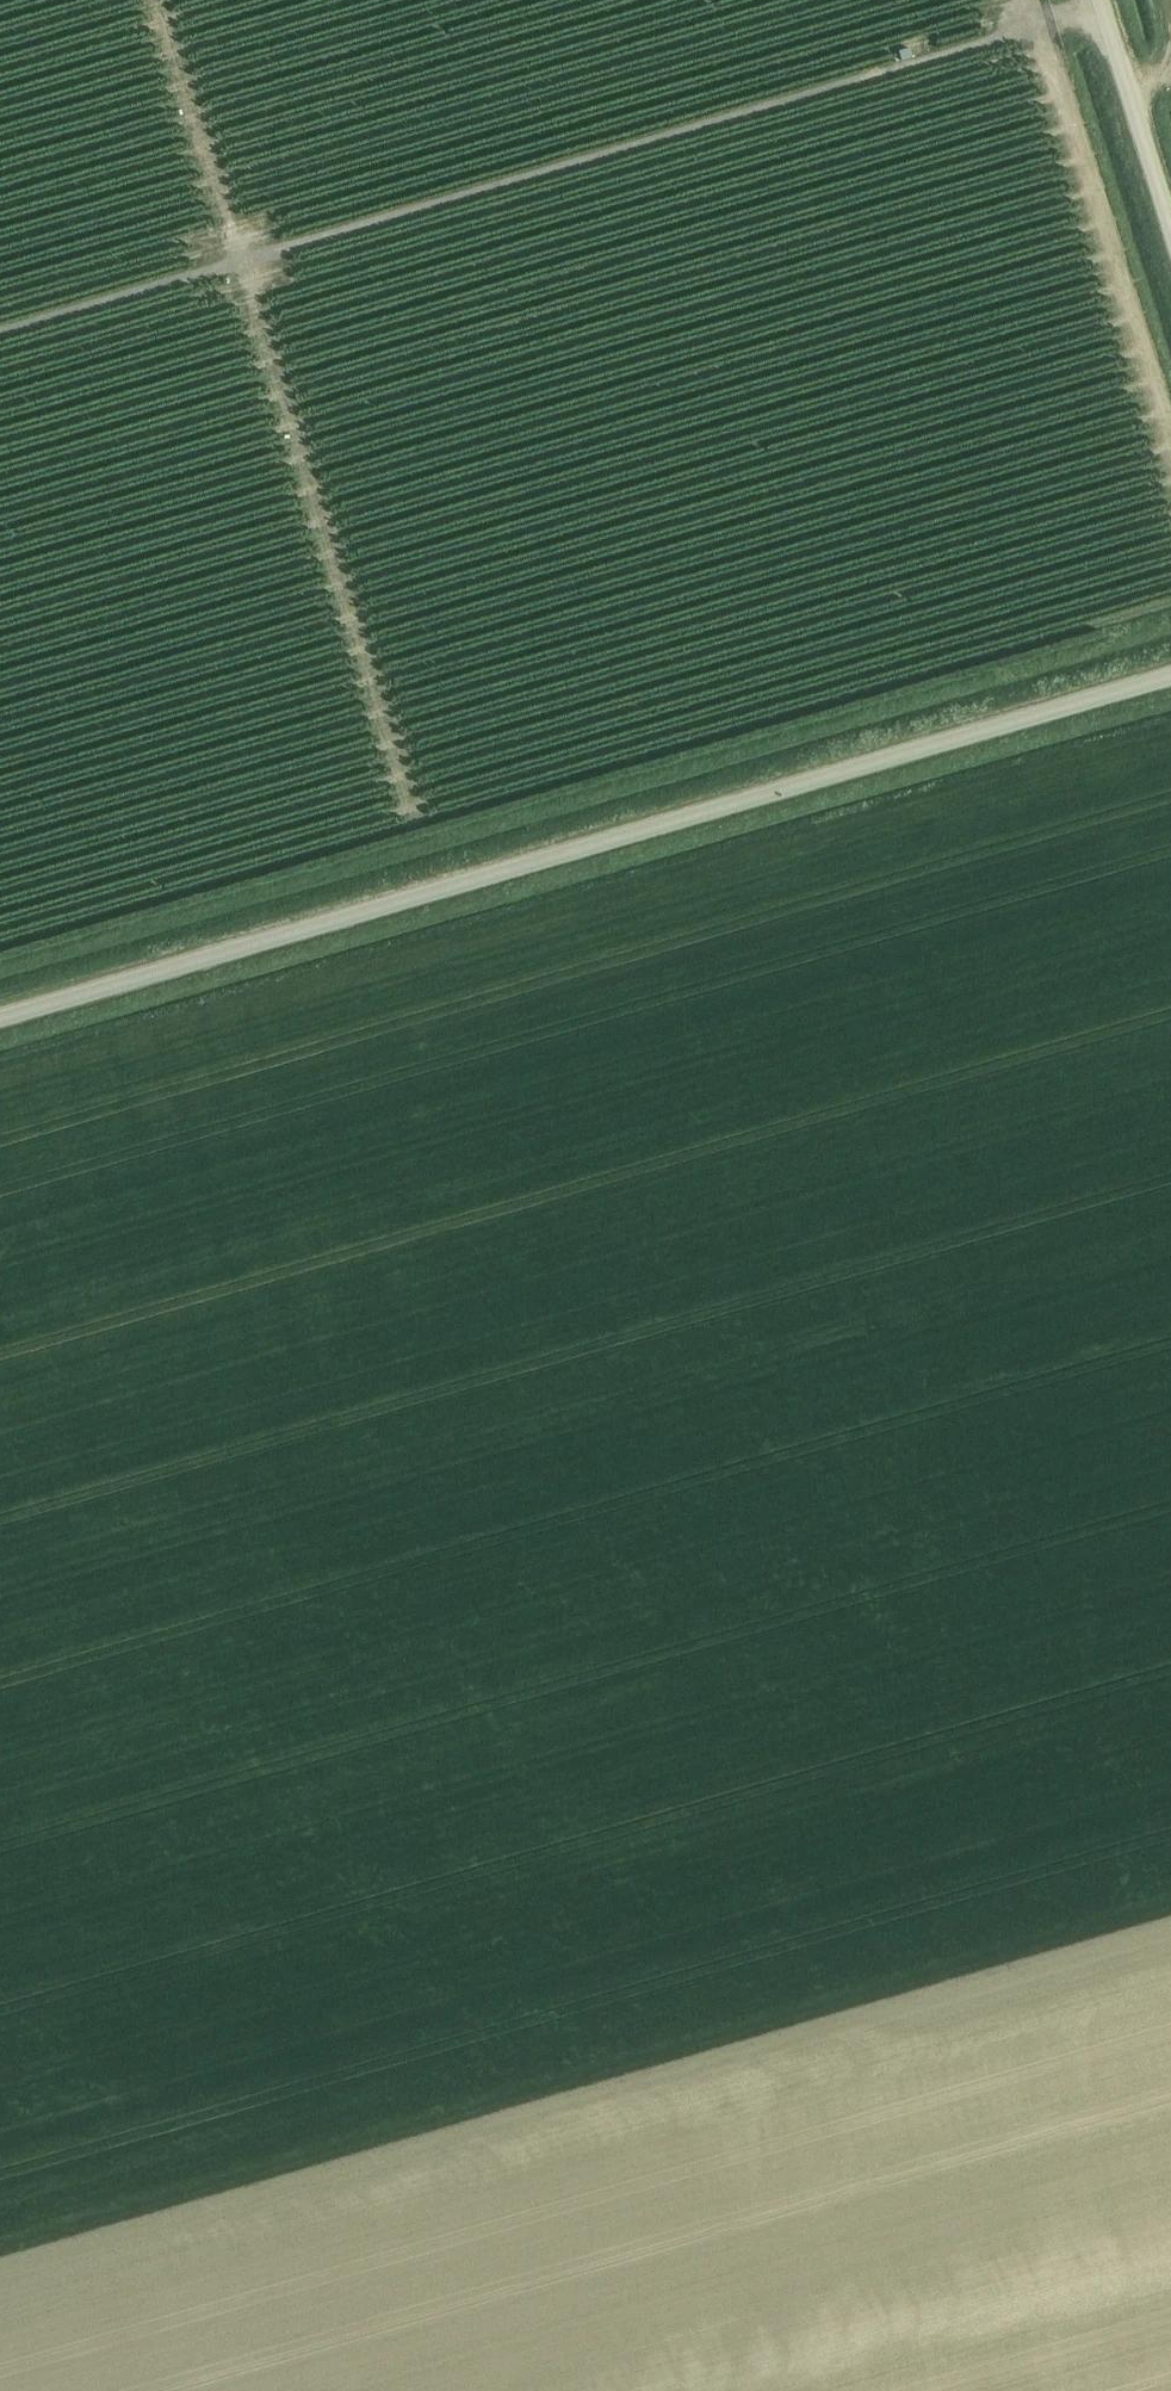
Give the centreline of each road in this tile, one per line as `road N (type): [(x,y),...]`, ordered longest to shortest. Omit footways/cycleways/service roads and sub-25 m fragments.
road 1 (unclassified): [(0,1013),(1170,666)]
road 2 (unclassified): [(1170,247),(1090,0)]

